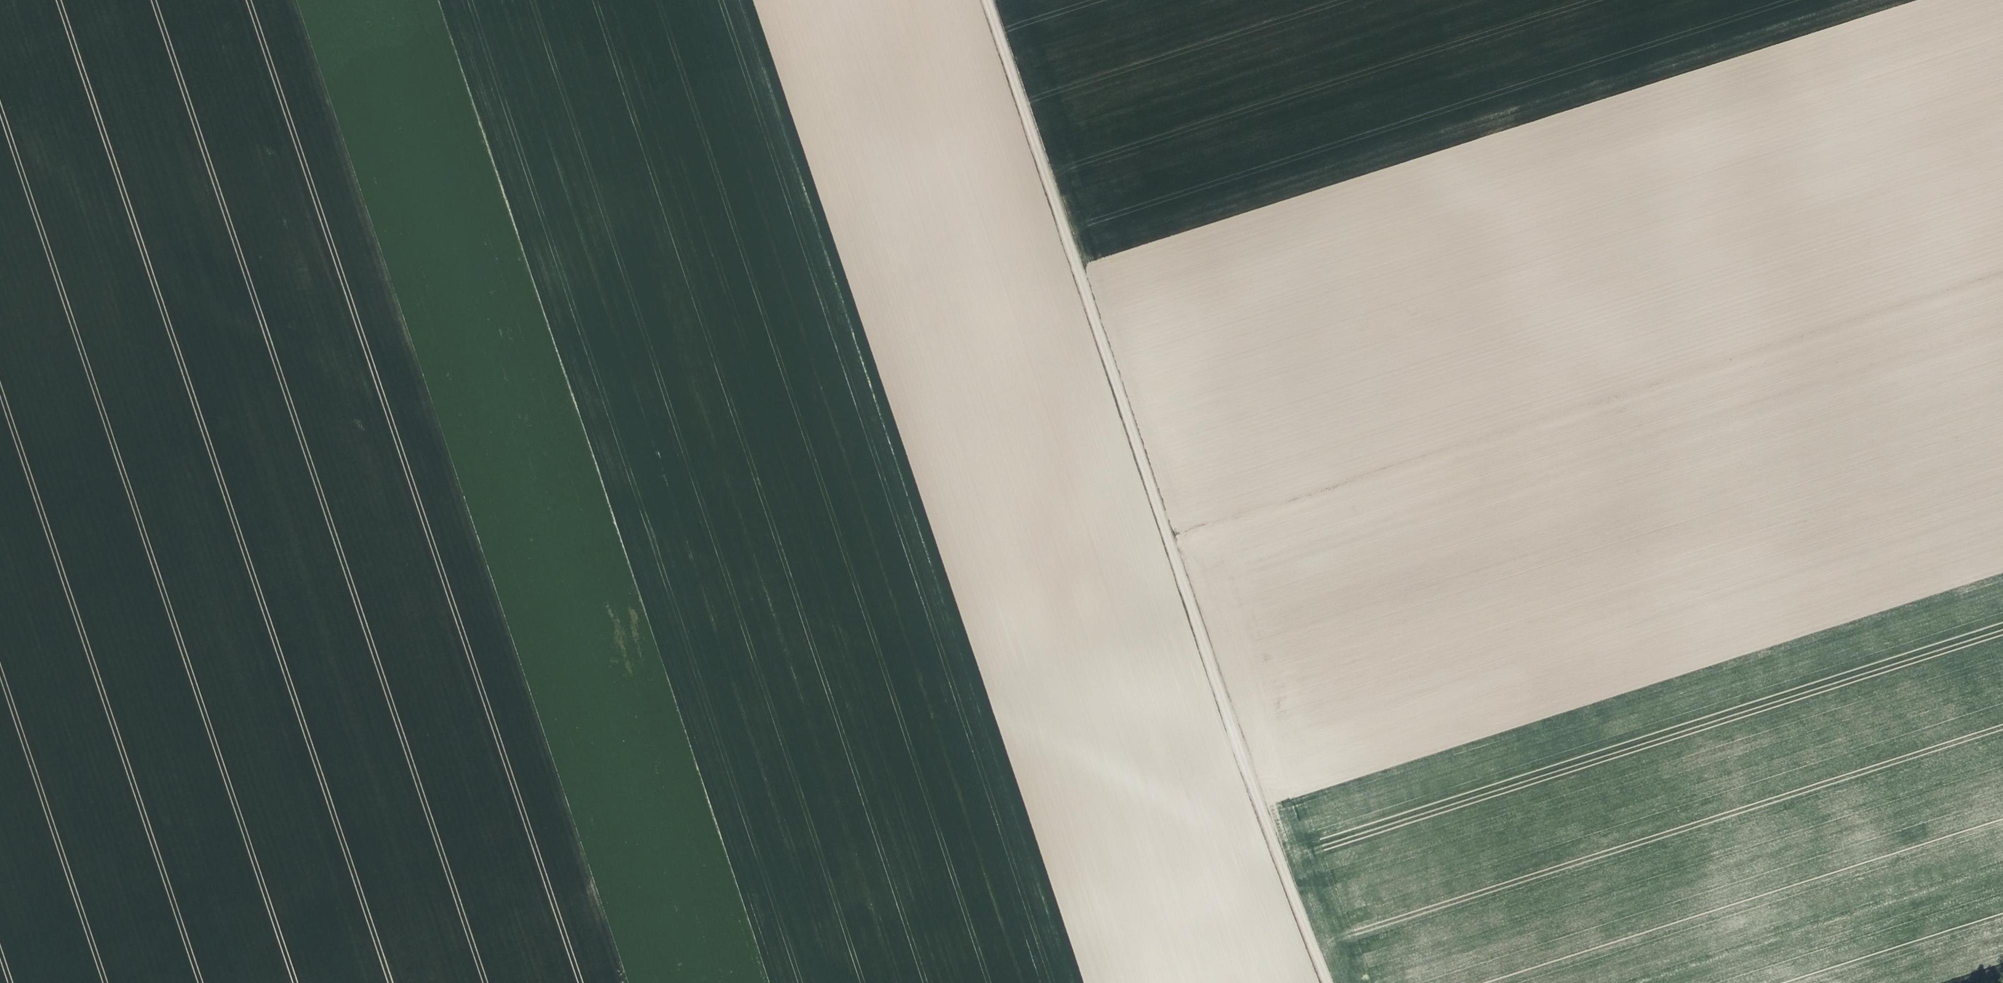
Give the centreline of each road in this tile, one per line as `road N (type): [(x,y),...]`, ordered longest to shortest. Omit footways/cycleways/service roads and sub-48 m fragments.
road 1 (track): [(1326,982),(1232,728),(991,0)]

